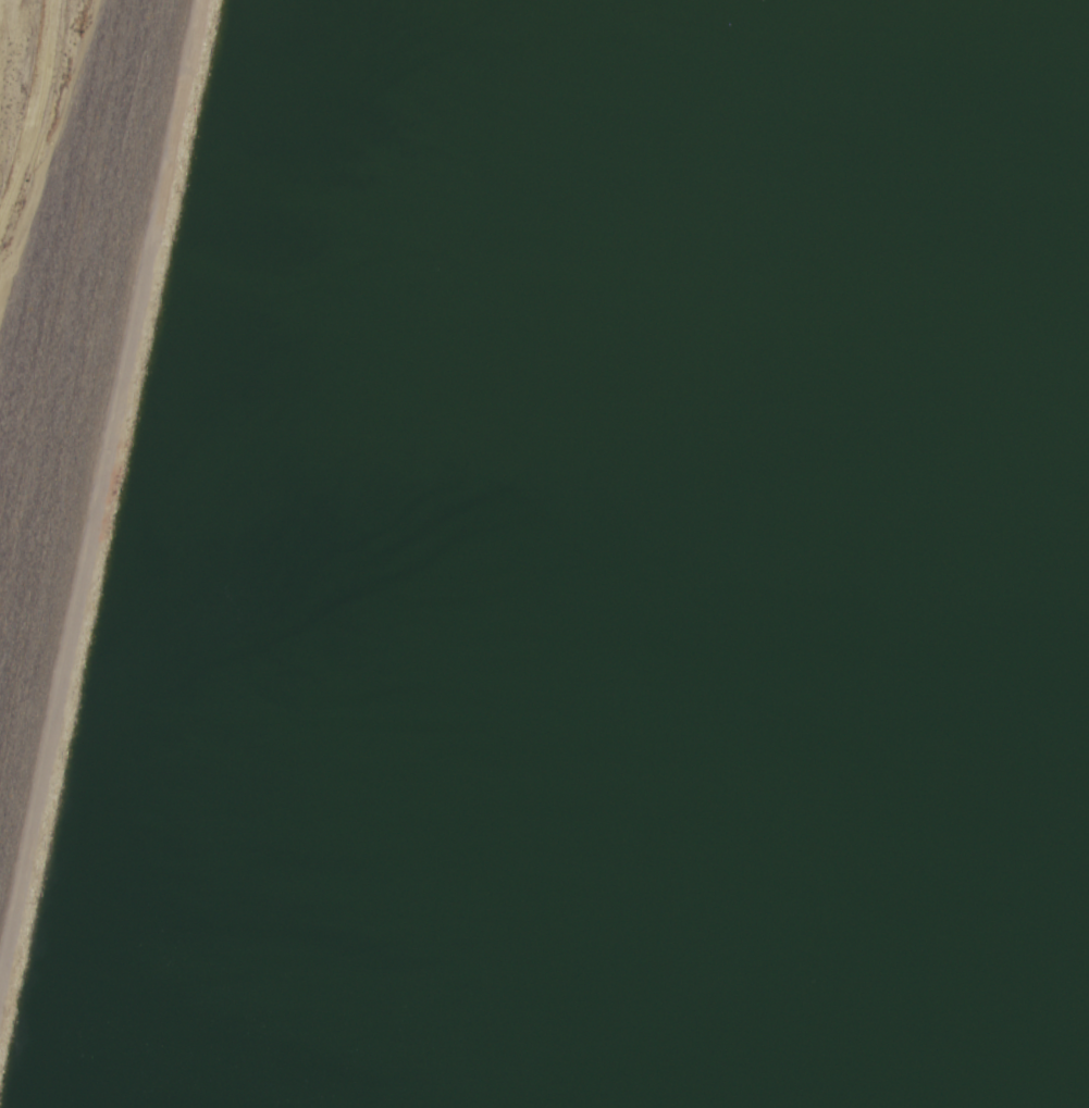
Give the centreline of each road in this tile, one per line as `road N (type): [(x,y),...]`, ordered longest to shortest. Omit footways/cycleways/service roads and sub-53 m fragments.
road 1 (residential): [(204,0),(0,1061)]
road 2 (residential): [(54,0),(36,119),(0,233)]

